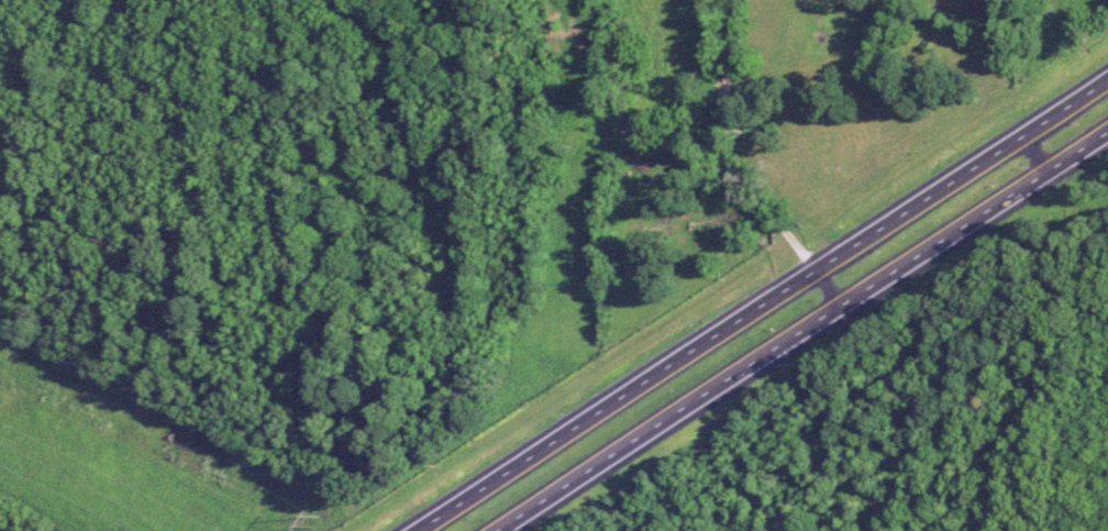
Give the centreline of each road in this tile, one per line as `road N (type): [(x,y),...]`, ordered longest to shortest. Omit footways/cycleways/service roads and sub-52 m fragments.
road 1 (primary): [(1107,79),(414,530)]
road 2 (primary): [(500,530),(1107,133)]

